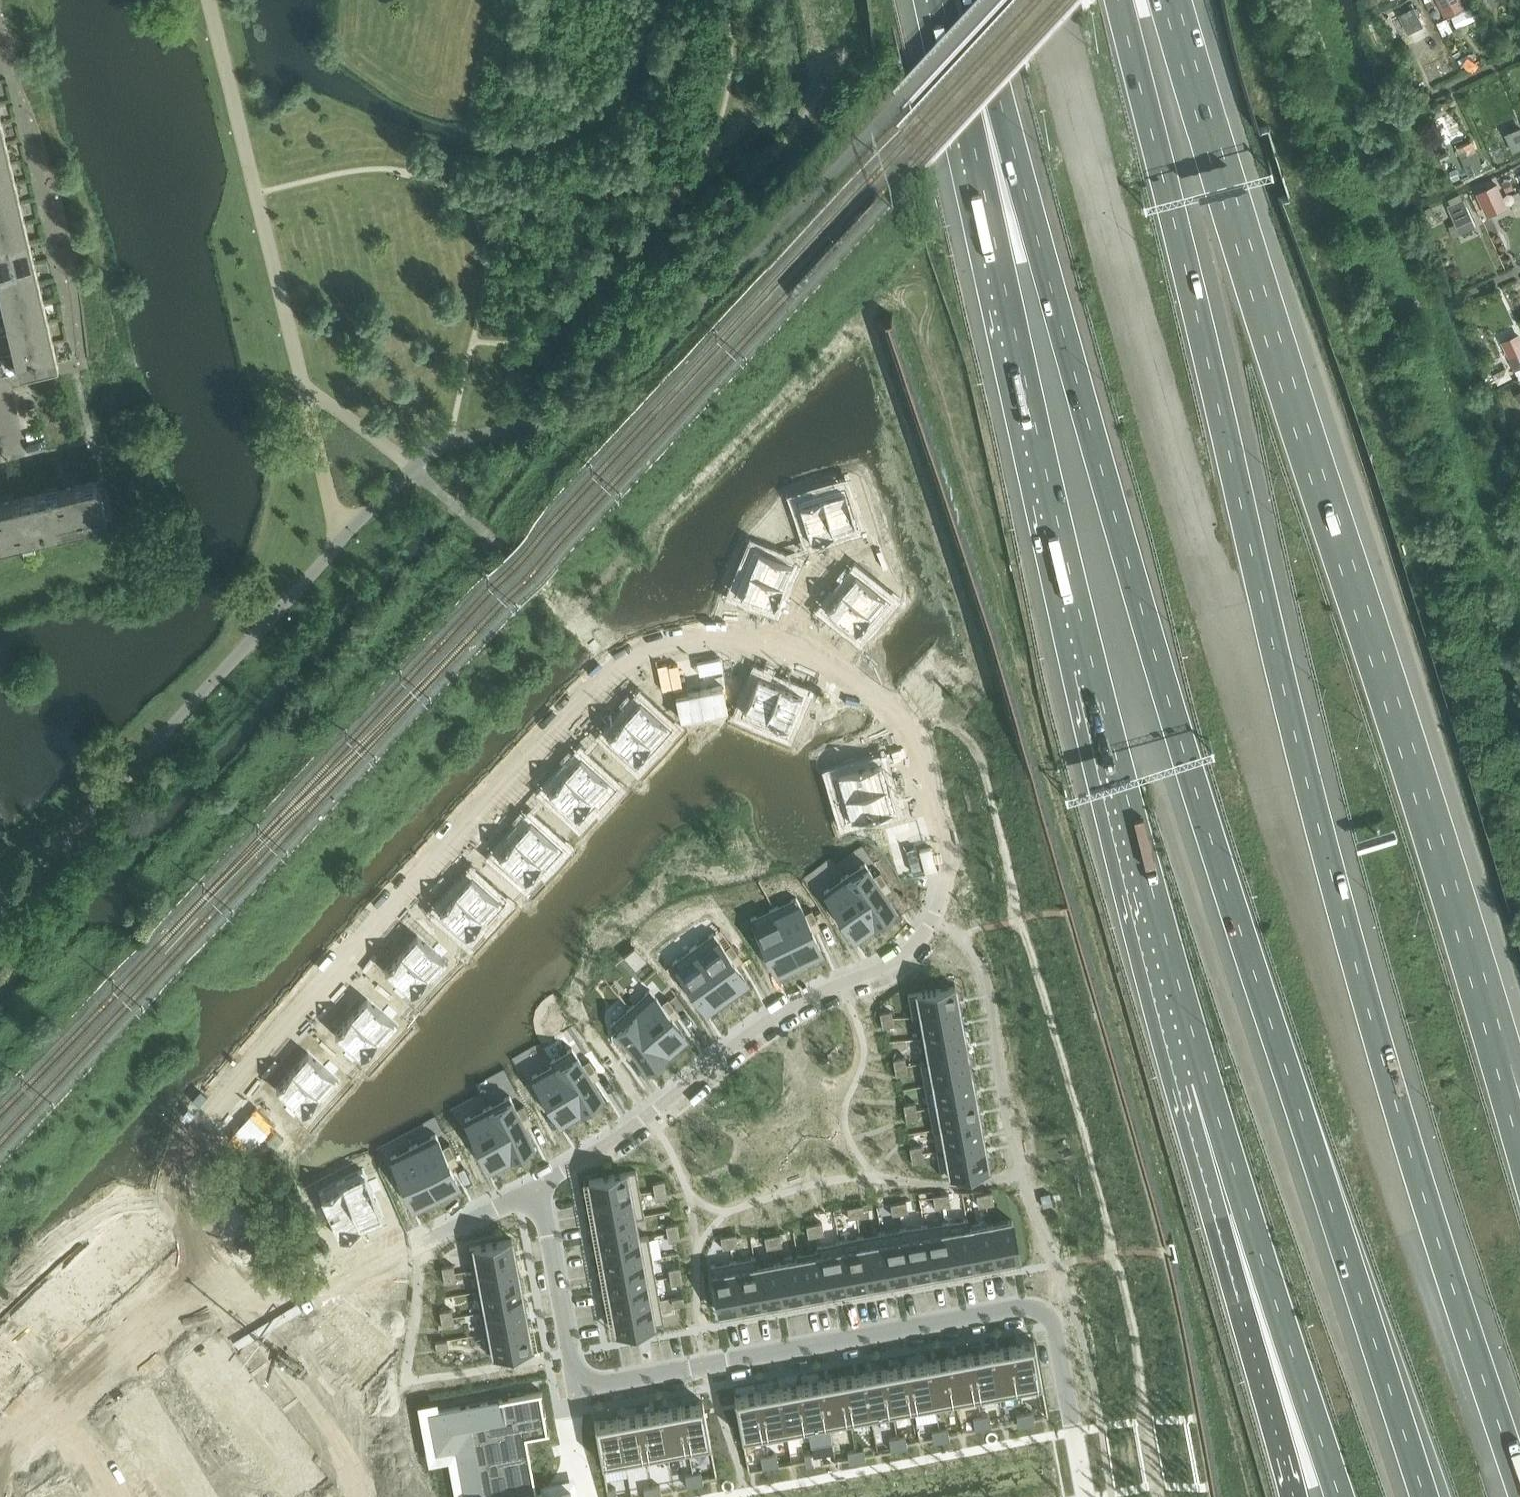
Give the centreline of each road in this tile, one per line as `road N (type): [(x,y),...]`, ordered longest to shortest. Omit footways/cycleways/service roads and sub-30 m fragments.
road 1 (residential): [(538,1189),(651,1117),(789,1009),(887,966),(919,936),(943,859),(917,734),(896,705),(775,645),(729,644),(634,675),(592,704),(178,1168),(183,1231),(206,1290)]
road 2 (motorway): [(975,0),(1182,743),(1424,1496)]
road 3 (motorway): [(1519,1490),(1412,1159),(1331,874),(1119,0)]
road 4 (motorway): [(1515,1132),(1163,0)]
road 5 (motorway): [(968,0),(1000,267),(1094,668),(1208,1083)]
road 6 (residential): [(538,1189),(576,1388),(1030,1306),(1054,1323),(1087,1496)]
road 7 (motorway): [(1208,1083),(1339,1496)]
road 8 (motorway): [(1208,1083),(1259,1373),(1295,1496)]
road 9 (residential): [(206,1290),(0,1459)]
road 10 (residential): [(345,1281),(538,1189)]
road 11 (residential): [(345,1281),(310,1296),(206,1290)]

